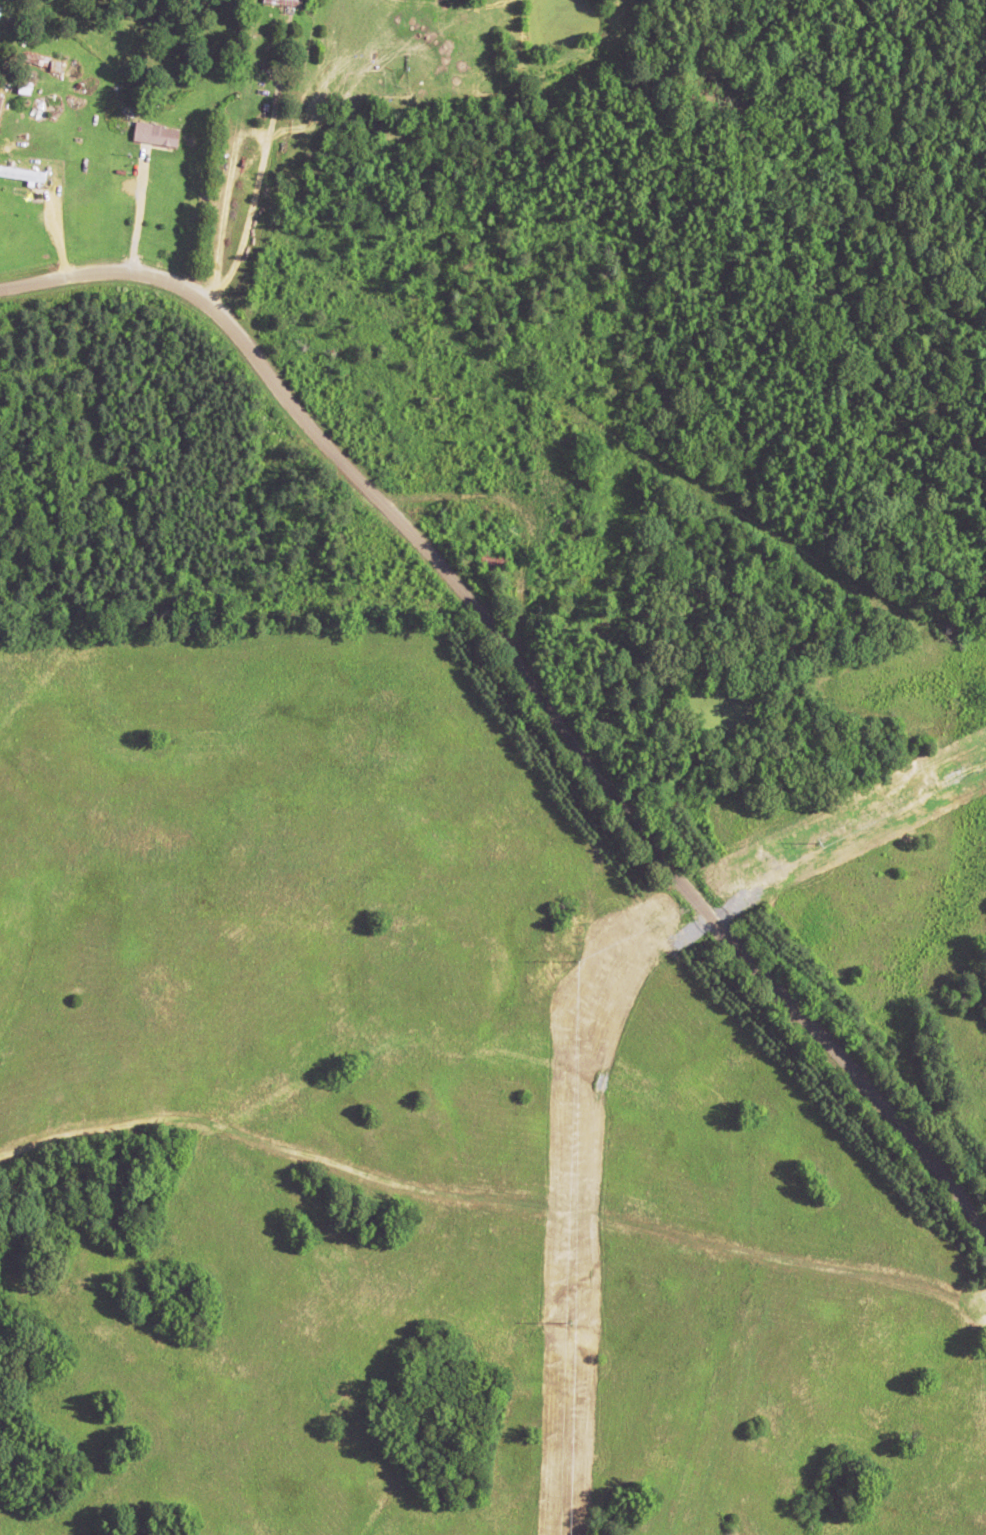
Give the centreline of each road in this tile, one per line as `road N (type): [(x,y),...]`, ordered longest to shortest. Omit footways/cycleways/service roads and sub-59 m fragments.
road 1 (residential): [(985,1259),(553,800),(353,470),(255,362),(194,321),(0,301)]

